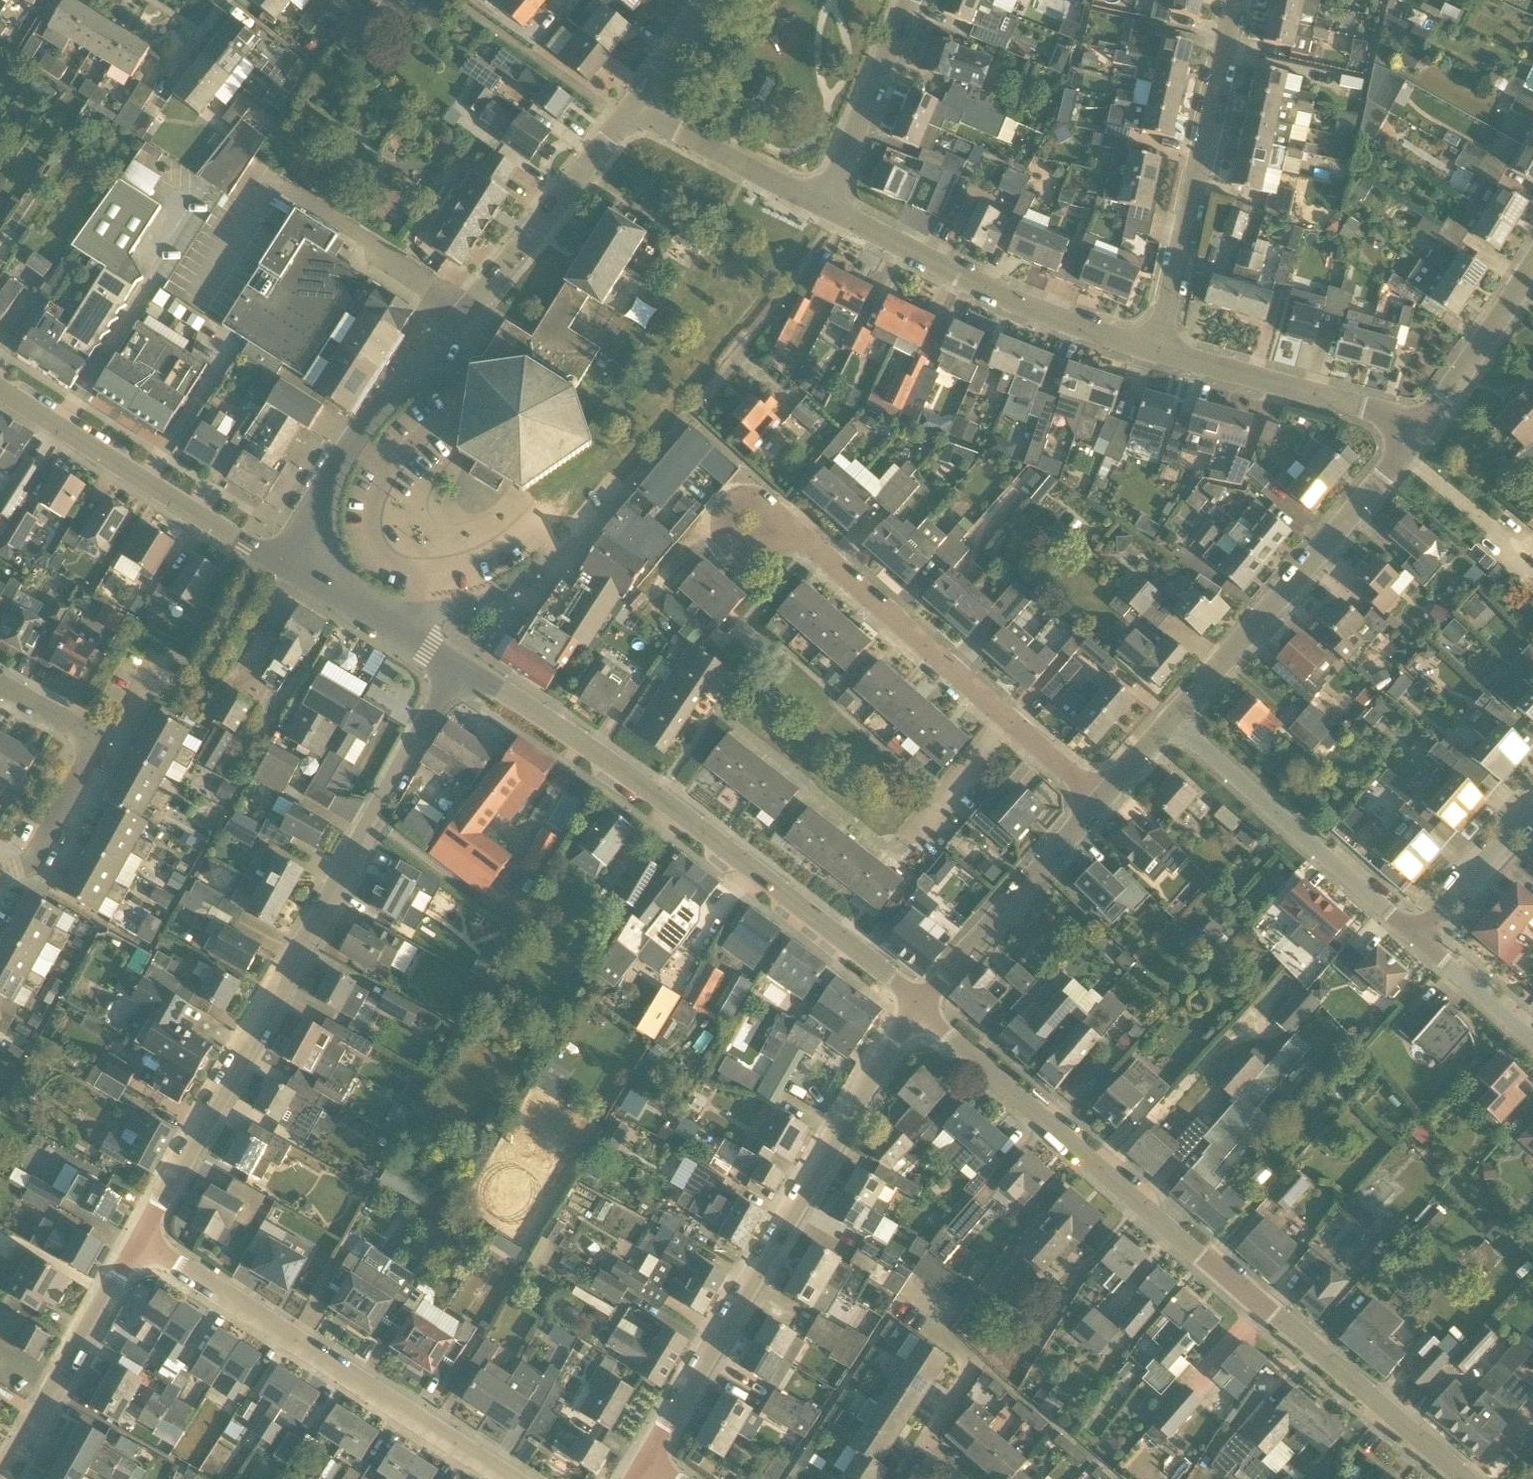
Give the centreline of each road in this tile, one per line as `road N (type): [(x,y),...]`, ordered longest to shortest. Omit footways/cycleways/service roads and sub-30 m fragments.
road 1 (tertiary): [(1454,1478),(919,1007)]
road 2 (tertiary): [(142,1233),(460,668)]
road 3 (residential): [(263,551),(633,110)]
road 4 (tertiary): [(919,1007),(656,797),(460,668)]
road 5 (residential): [(643,1464),(919,1007)]
road 6 (residential): [(513,1478),(142,1233)]
road 7 (residential): [(1100,801),(798,535),(775,541)]
road 8 (tertiary): [(1169,720),(1418,442)]
road 9 (residential): [(1154,351),(1236,0)]
road 10 (residential): [(1154,351),(989,292),(836,212)]
road 11 (residential): [(1414,936),(1169,720)]
road 12 (tertiary): [(263,551),(0,389)]
road 13 (tertiary): [(2,1478),(142,1233)]
road 14 (residential): [(1418,442),(1367,410),(1154,351)]
road 15 (tertiary): [(919,1007),(1100,801)]
road 16 (residential): [(400,632),(490,596),(629,496)]
road 17 (residential): [(710,398),(836,212)]
road 18 (residential): [(824,207),(911,0)]
road 19 (residential): [(824,207),(633,110)]
road 20 (tertiary): [(1418,442),(1495,339),(1532,270)]
road 21 (residential): [(942,1478),(933,1443),(971,1385),(918,1310)]
road 22 (residential): [(1414,936),(1532,805)]
road 23 (residential): [(0,874),(32,863),(99,742)]
road 24 (residential): [(1532,1045),(1414,936)]
road 25 (tertiary): [(400,632),(263,551)]
road 26 (residential): [(633,110),(711,0)]

